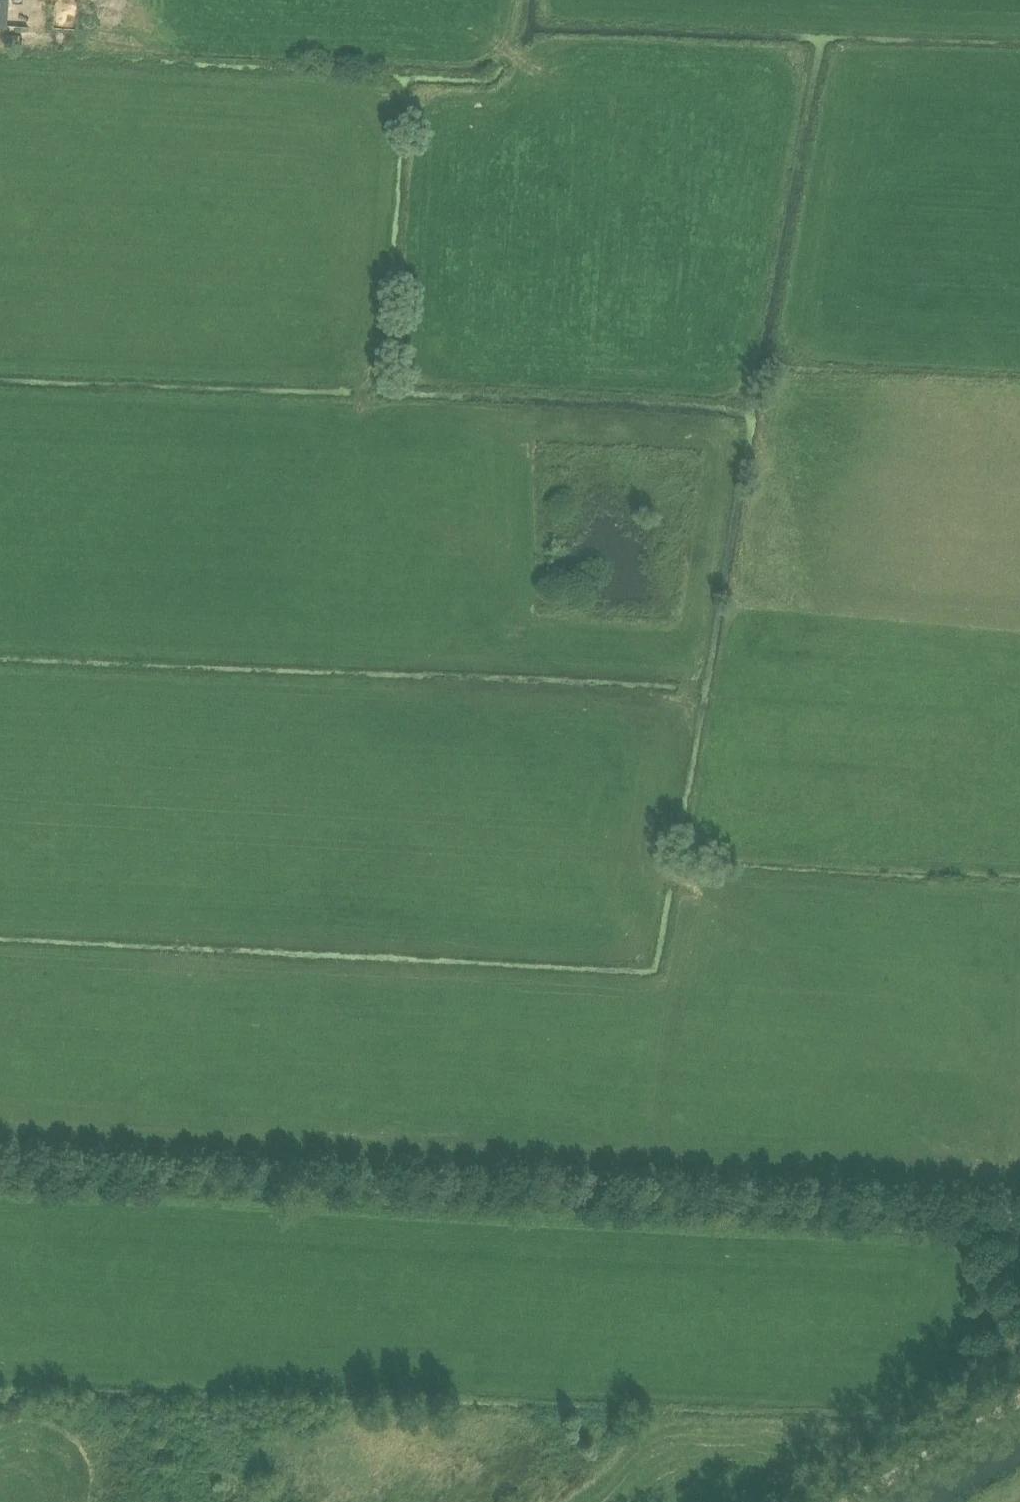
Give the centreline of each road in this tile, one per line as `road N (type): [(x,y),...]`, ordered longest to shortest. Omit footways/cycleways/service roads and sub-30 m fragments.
road 1 (track): [(0,1166),(1019,1216)]
road 2 (track): [(1019,1398),(846,1501)]

